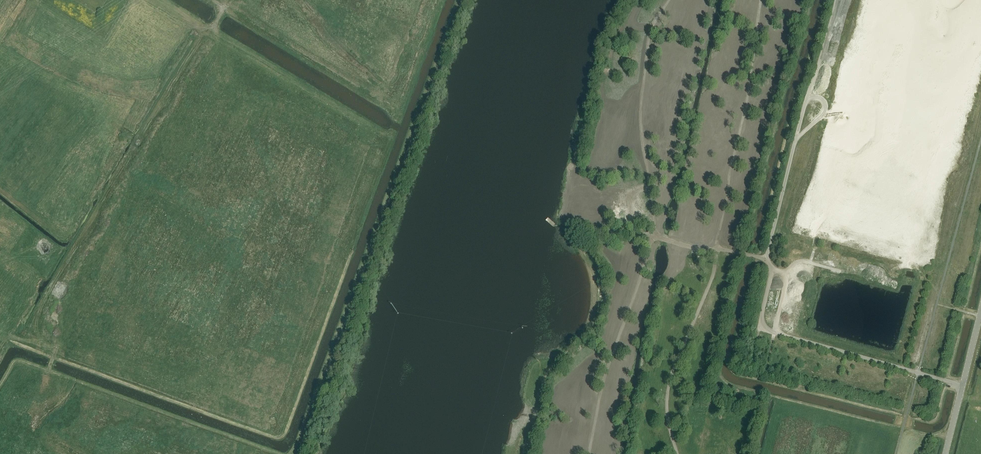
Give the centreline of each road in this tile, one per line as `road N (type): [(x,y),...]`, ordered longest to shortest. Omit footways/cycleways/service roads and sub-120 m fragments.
road 1 (unclassified): [(946,453),(980,313)]

